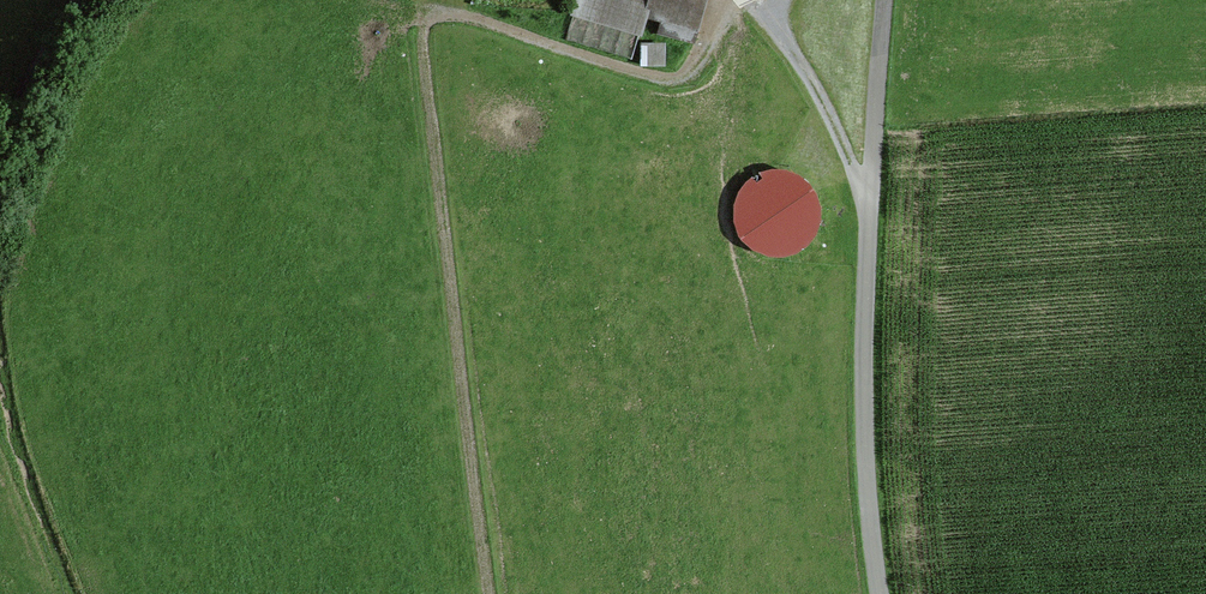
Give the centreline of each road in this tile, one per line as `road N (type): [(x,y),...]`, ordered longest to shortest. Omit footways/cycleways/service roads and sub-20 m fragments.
road 1 (track): [(490,593),(417,27),(428,15),(451,14),(668,84),(689,81),(702,69),(738,0)]
road 2 (unclassified): [(884,593),(865,353),(868,200),(886,0)]
road 3 (track): [(63,586),(8,436),(0,389)]
road 4 (track): [(0,149),(16,82),(62,0)]

